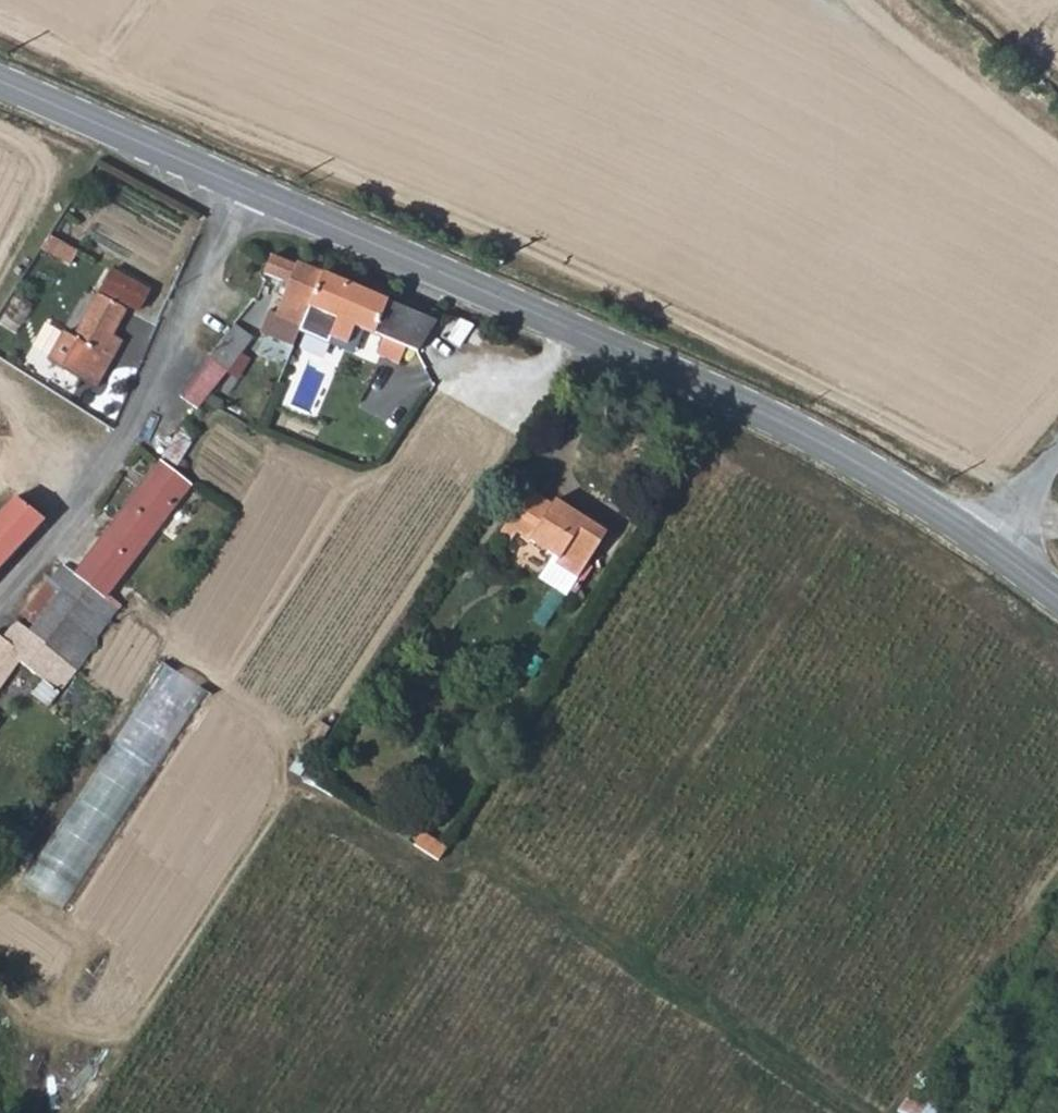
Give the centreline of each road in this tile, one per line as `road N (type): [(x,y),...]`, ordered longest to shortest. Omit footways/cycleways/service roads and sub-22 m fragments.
road 1 (secondary): [(985,546),(886,482),(740,406),(0,85)]

